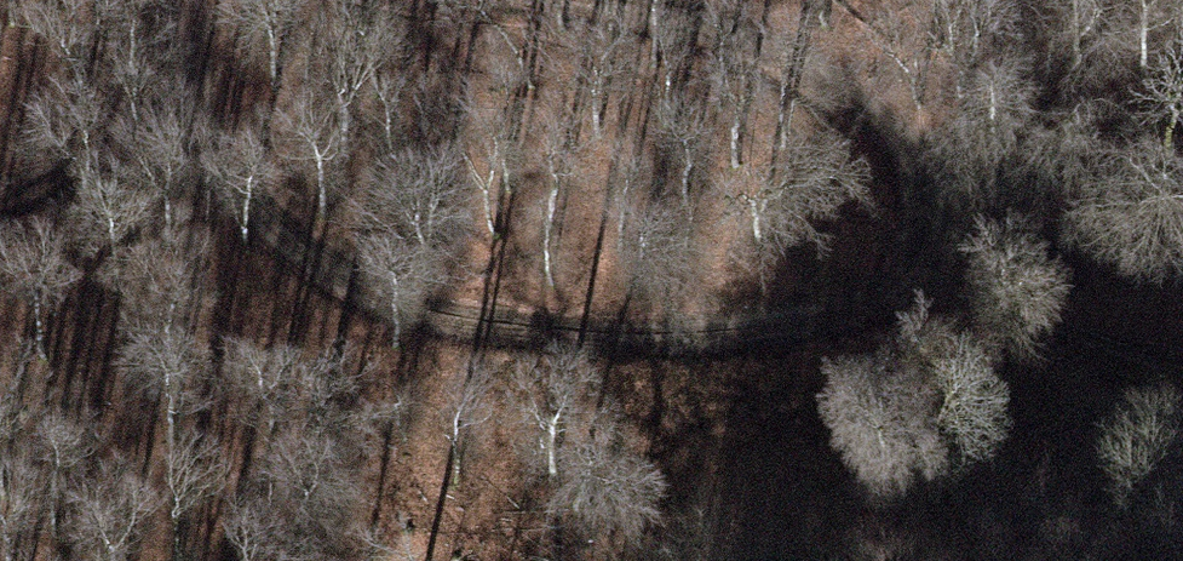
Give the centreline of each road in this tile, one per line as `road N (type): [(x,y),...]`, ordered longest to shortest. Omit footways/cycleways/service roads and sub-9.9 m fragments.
road 1 (track): [(191,0),(228,163),(336,284),(525,337),(759,330),(896,302),(1006,214)]
road 2 (track): [(588,0),(794,65),(1006,214),(1182,279)]
road 3 (track): [(216,109),(0,215)]

